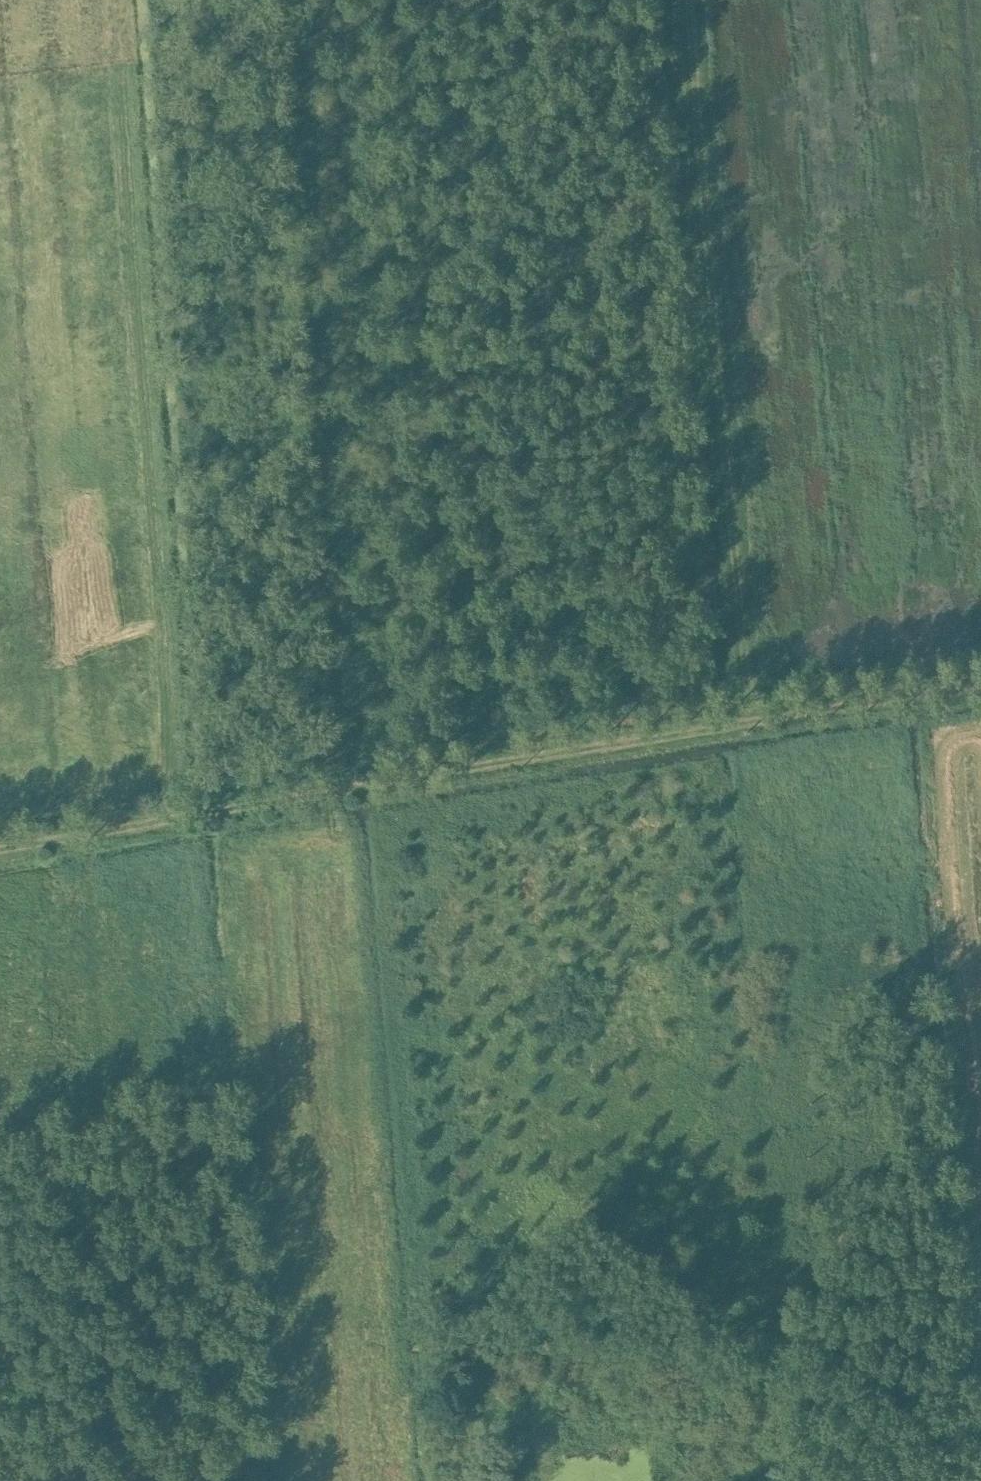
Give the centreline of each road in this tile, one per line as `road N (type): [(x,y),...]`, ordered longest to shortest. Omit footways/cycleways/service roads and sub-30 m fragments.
road 1 (track): [(980,684),(0,849)]
road 2 (track): [(750,721),(689,0)]

